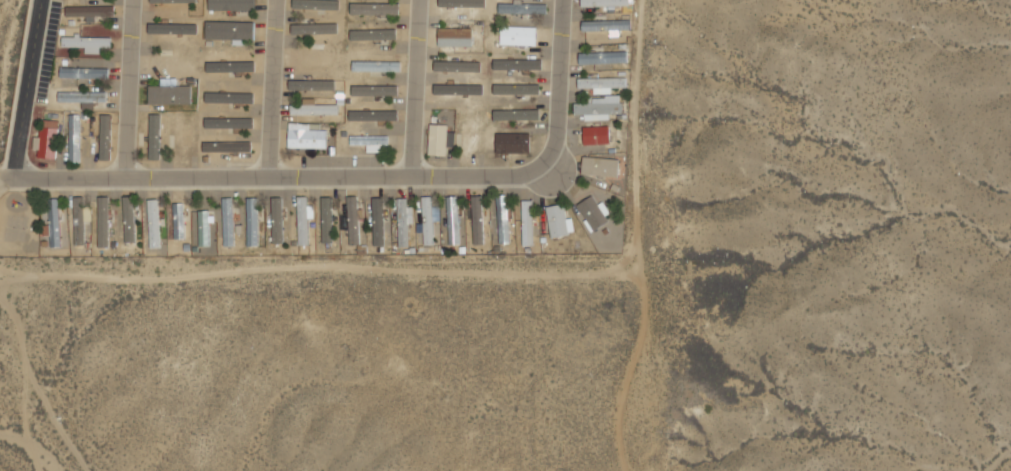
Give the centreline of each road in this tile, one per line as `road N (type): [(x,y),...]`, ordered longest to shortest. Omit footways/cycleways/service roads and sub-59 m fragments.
road 1 (residential): [(14,179),(553,175)]
road 2 (residential): [(14,179),(42,0)]
road 3 (residential): [(275,0),(268,179)]
road 4 (residential): [(419,0),(410,177)]
road 5 (residential): [(132,0),(124,177)]
road 6 (residential): [(553,175),(567,0)]

